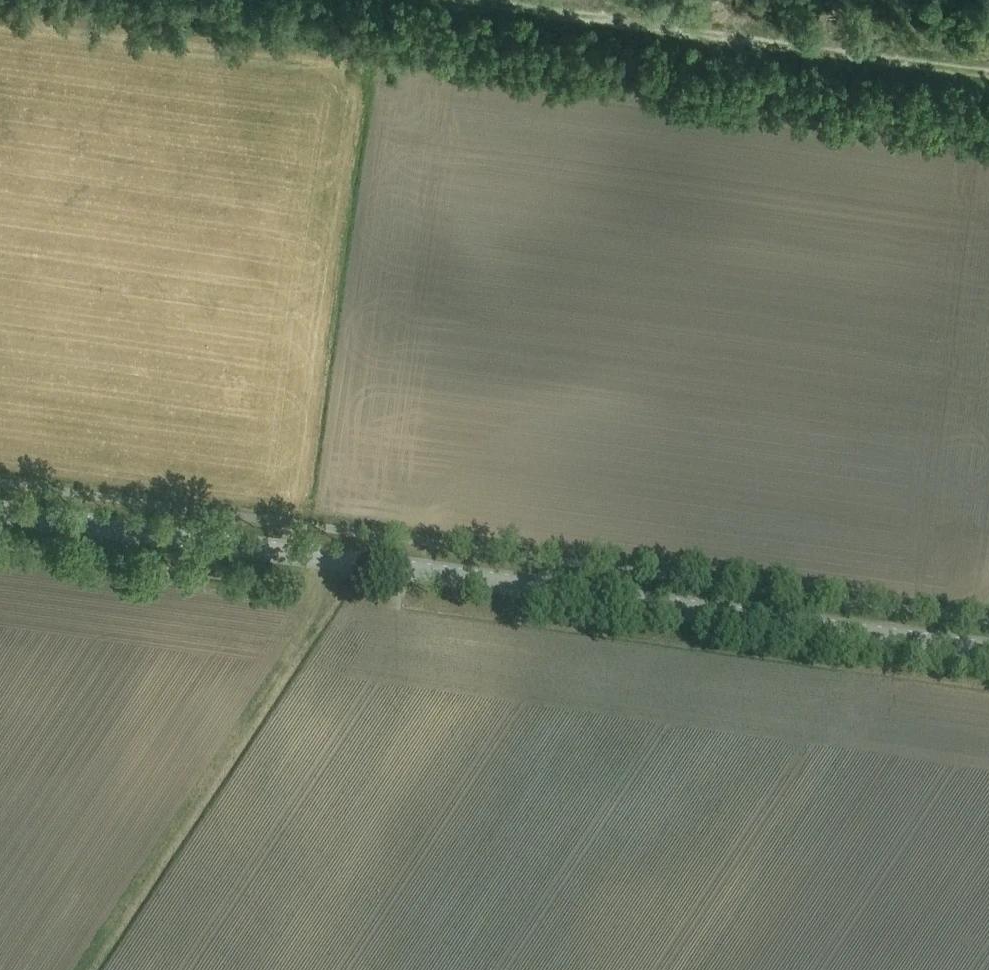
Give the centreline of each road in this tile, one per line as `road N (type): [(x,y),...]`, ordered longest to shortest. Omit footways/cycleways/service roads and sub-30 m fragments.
road 1 (tertiary): [(988,651),(0,512)]

